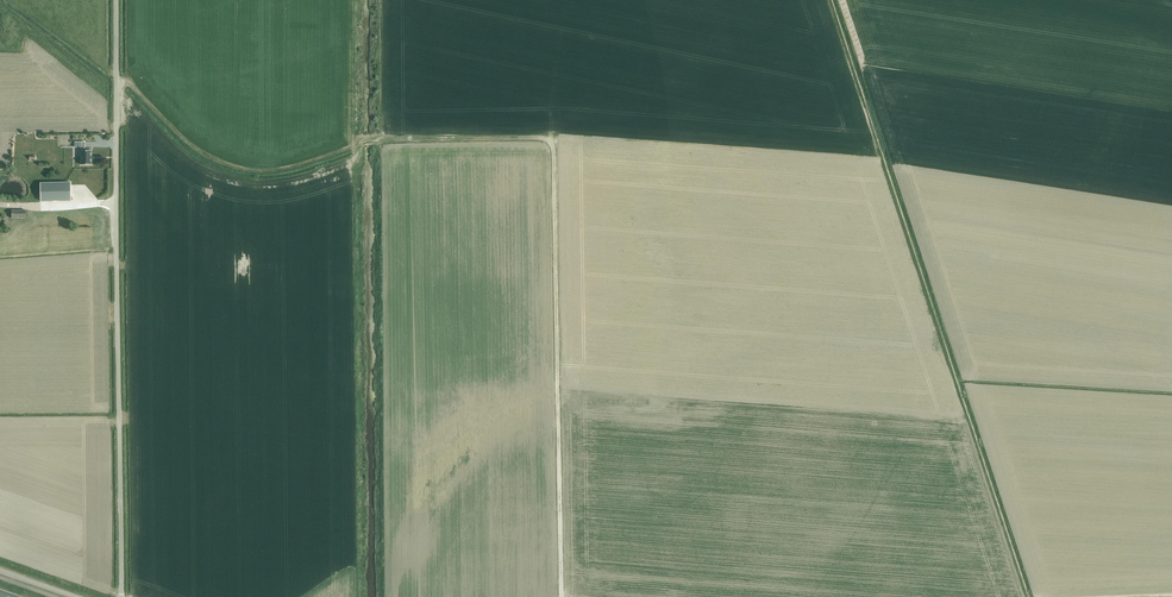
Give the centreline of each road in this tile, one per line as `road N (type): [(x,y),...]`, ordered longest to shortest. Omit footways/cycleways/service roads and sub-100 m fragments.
road 1 (unclassified): [(121,596),(116,0)]

